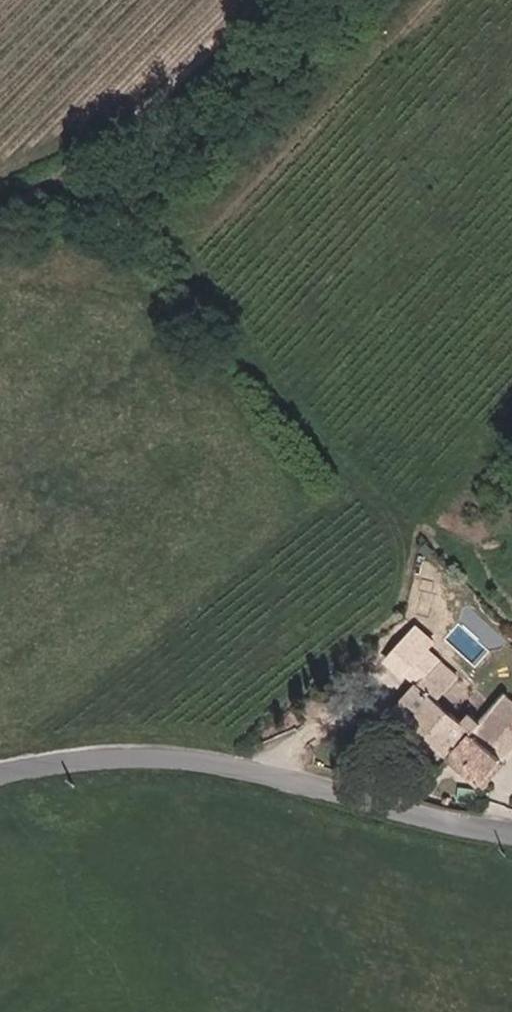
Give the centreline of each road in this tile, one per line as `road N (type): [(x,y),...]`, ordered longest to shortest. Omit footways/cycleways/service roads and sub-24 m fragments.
road 1 (unclassified): [(511,842),(185,762),(127,761),(0,780)]
road 2 (track): [(0,233),(37,213),(184,180),(367,0)]
road 3 (track): [(0,785),(165,1011)]

